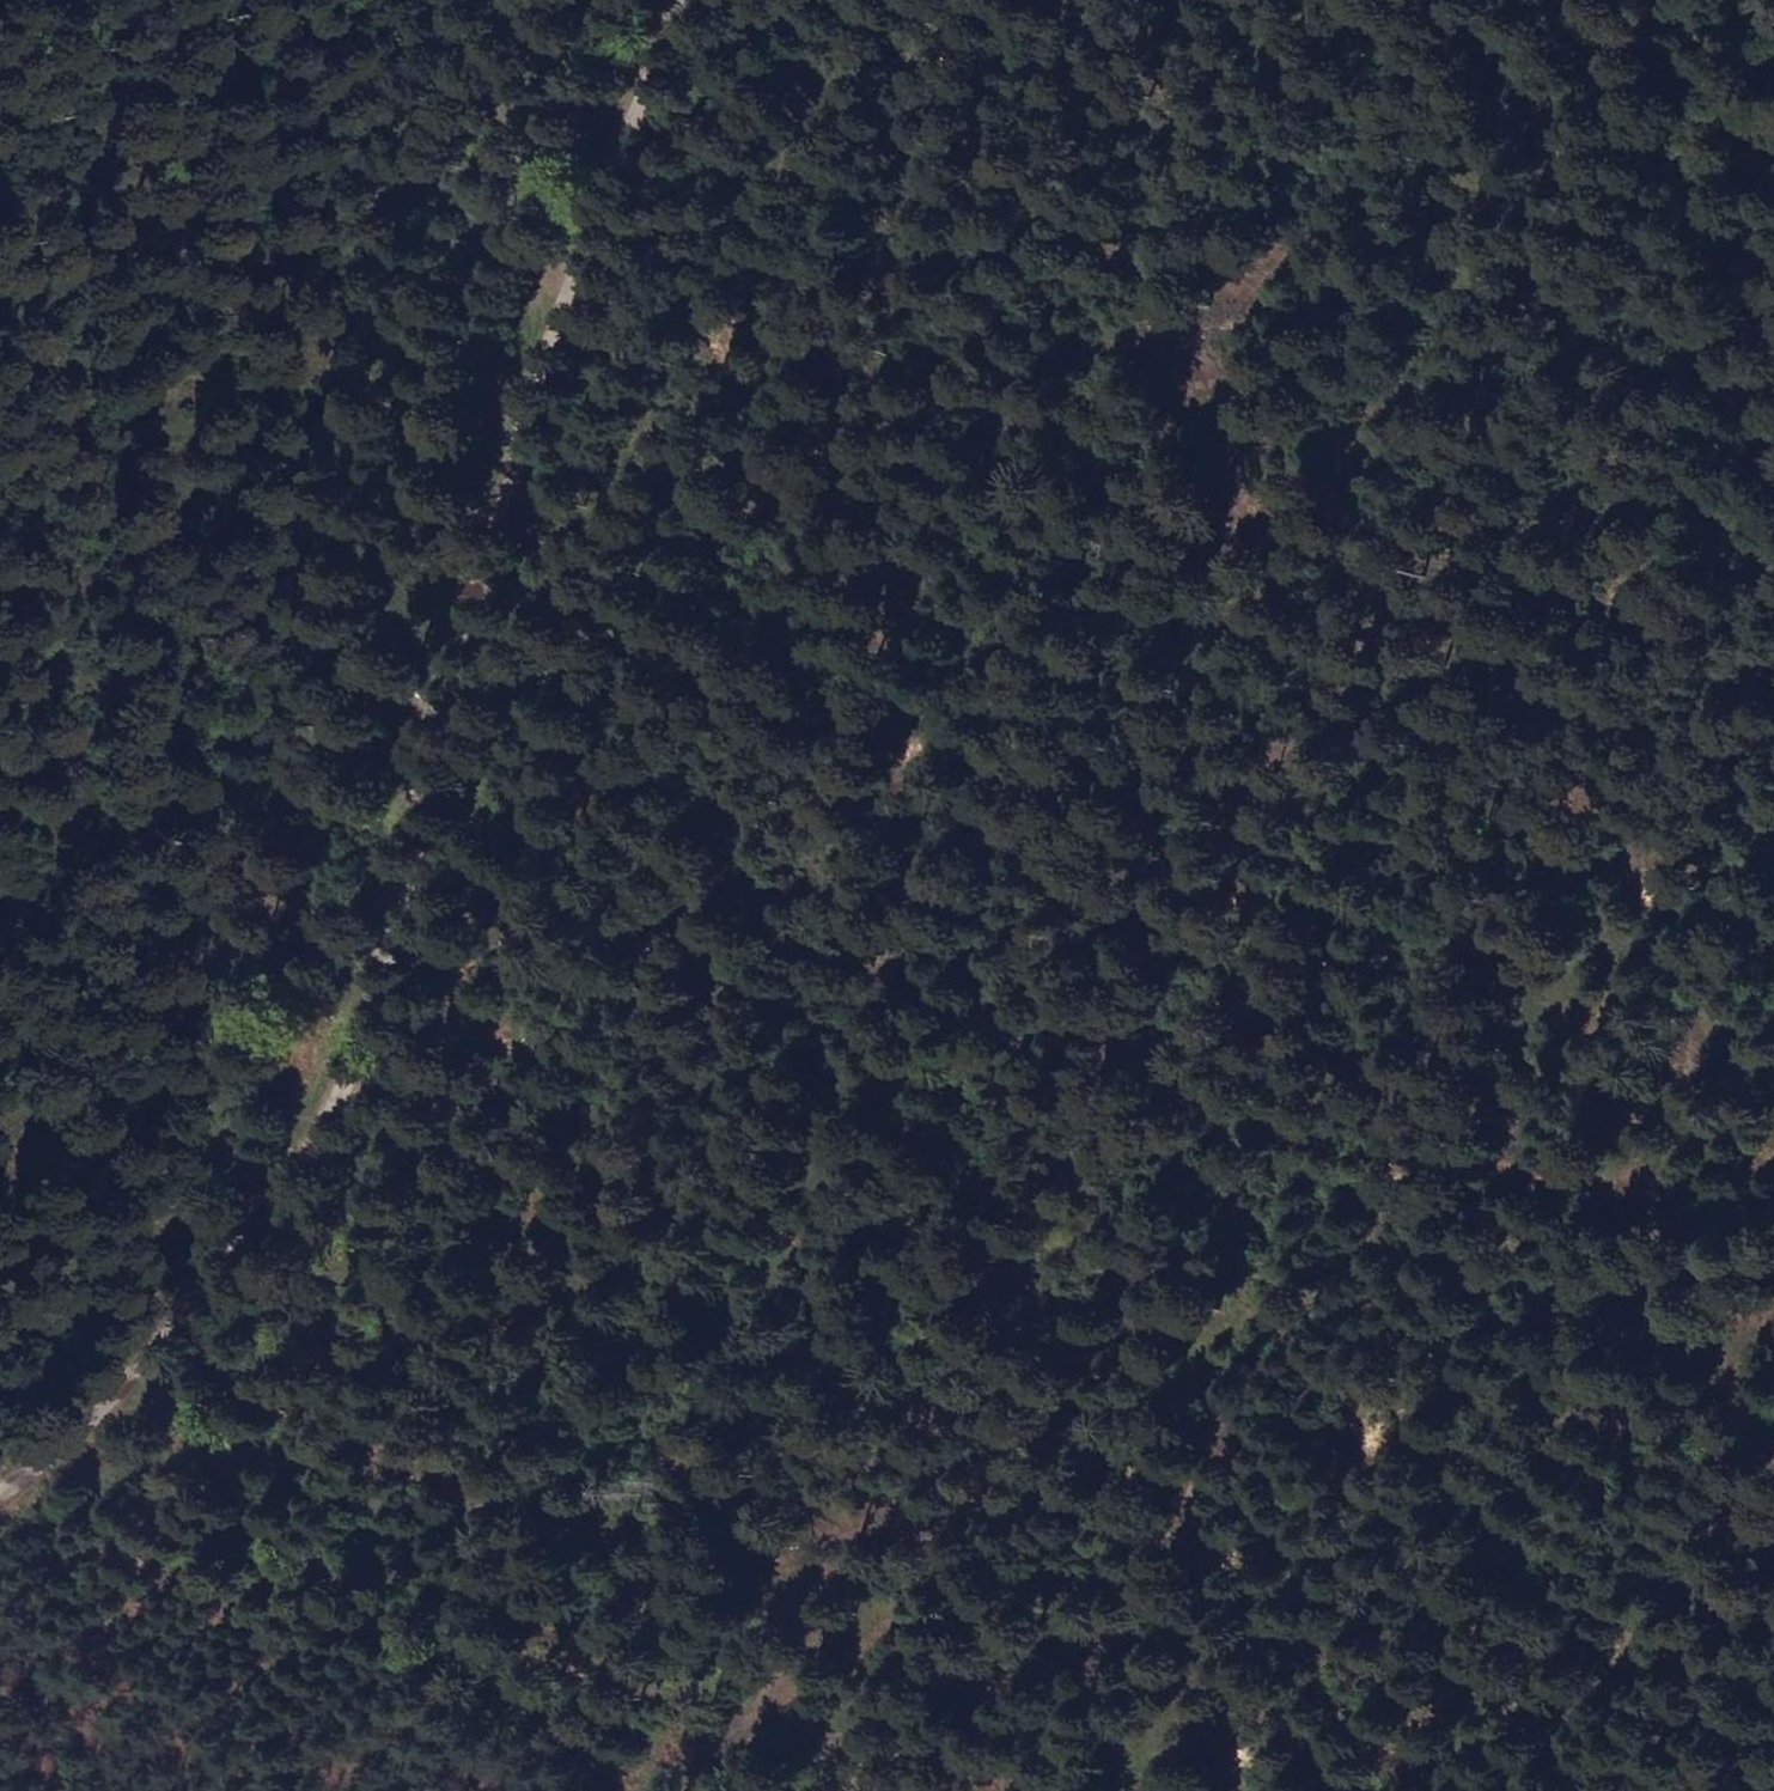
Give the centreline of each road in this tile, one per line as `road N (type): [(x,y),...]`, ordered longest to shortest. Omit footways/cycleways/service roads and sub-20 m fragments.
road 1 (track): [(680,0),(616,164),(449,708),(396,942),(317,1141),(0,1409)]
road 2 (track): [(447,0),(569,316)]

